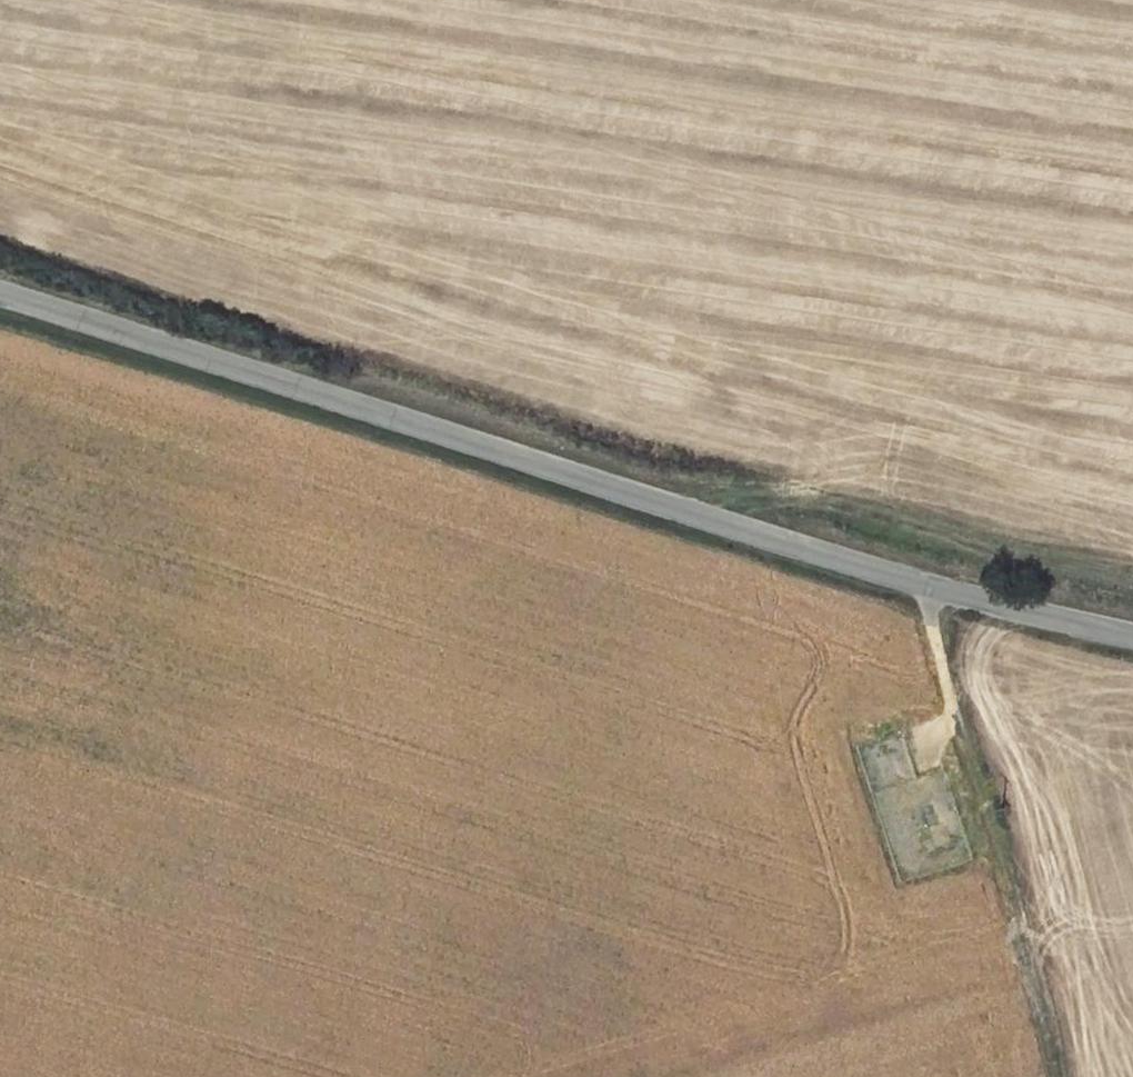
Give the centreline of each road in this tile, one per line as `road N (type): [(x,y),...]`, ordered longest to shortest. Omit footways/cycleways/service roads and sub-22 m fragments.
road 1 (unclassified): [(0,296),(1045,617),(1132,635)]
road 2 (track): [(1057,1076),(916,577)]

